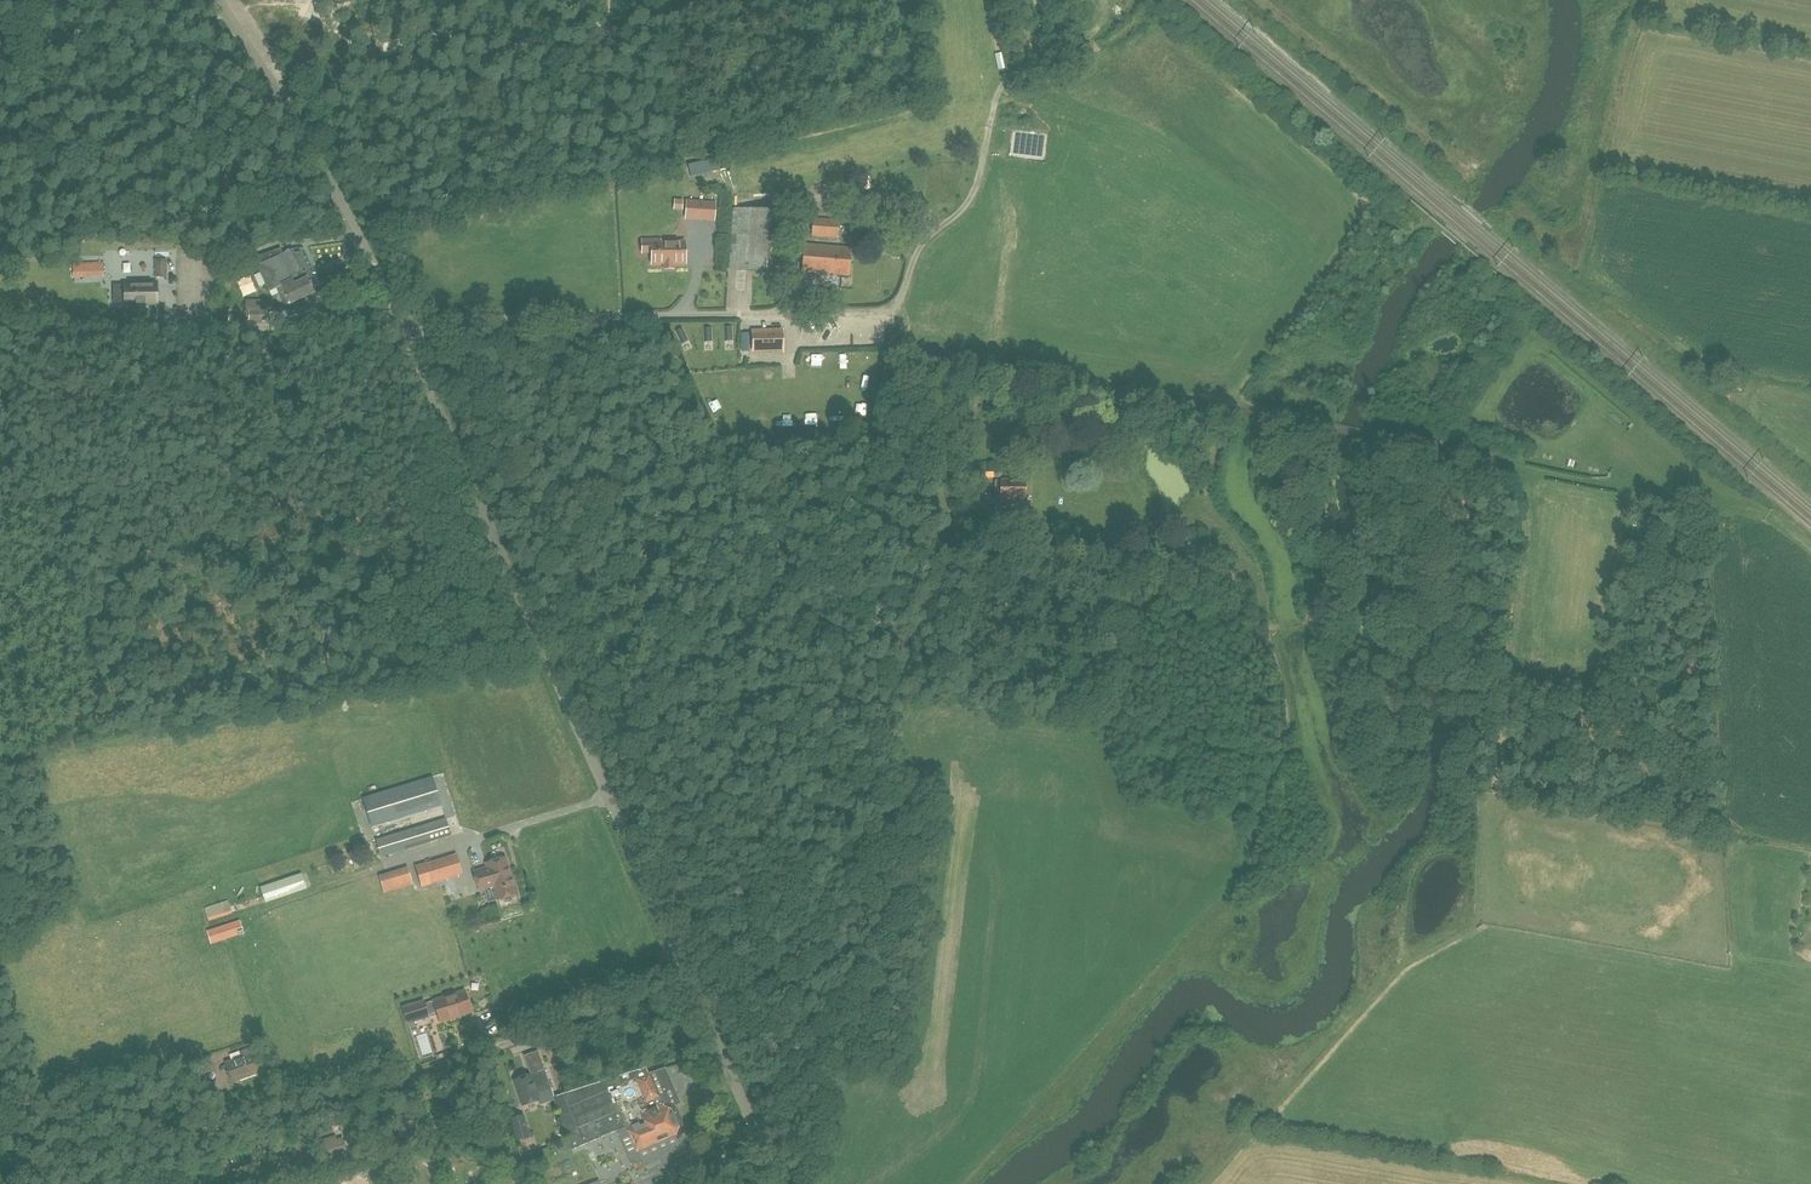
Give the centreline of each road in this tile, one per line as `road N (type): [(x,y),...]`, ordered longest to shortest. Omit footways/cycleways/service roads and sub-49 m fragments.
road 1 (unclassified): [(763,1142),(336,192),(221,0)]
road 2 (track): [(892,348),(1518,467),(1532,526),(1502,792),(1480,795)]
road 3 (track): [(898,311),(0,332)]
road 4 (track): [(691,983),(77,1183)]
road 5 (track): [(898,311),(830,696)]
road 6 (track): [(898,311),(921,248),(978,186),(1005,77),(1078,42)]
road 7 (track): [(830,696),(784,936),(770,957),(717,975)]
road 8 (track): [(0,109),(89,47),(195,29),(229,14)]
road 9 (track): [(61,1183),(0,1027)]

